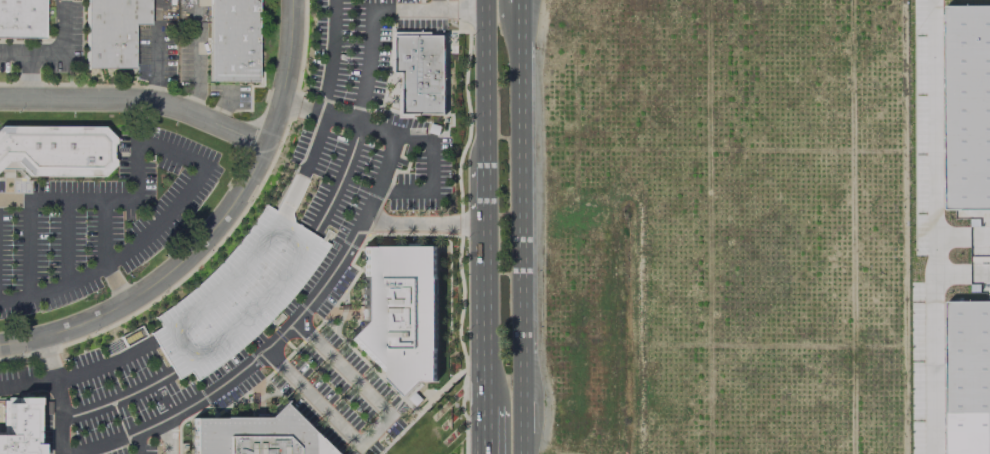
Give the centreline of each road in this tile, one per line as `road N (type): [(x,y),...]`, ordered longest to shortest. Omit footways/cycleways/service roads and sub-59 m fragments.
road 1 (residential): [(296,0),(282,107),(208,242),(158,285),(92,323),(0,347)]
road 2 (primary): [(522,453),(517,0)]
road 3 (residential): [(0,98),(136,100),(194,112),(266,147)]
road 4 (primary): [(484,0),(482,167)]

